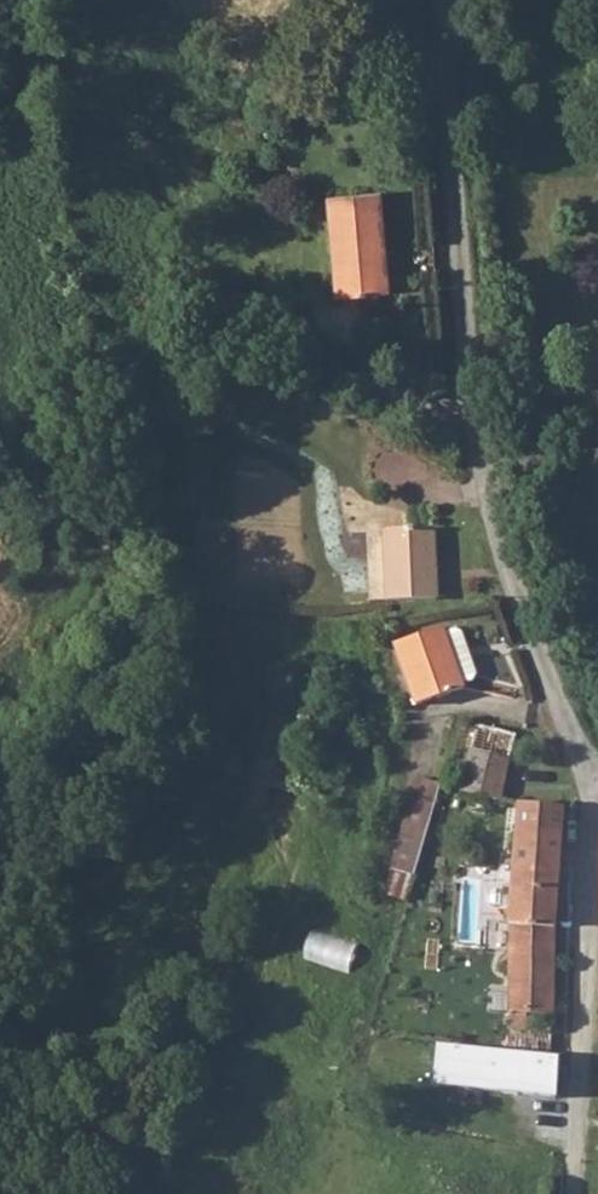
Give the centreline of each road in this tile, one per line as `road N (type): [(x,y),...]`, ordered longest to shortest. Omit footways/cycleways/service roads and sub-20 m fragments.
road 1 (unclassified): [(582,781),(479,467),(457,233),(454,0)]
road 2 (unclassified): [(578,1193),(595,843),(582,781)]

